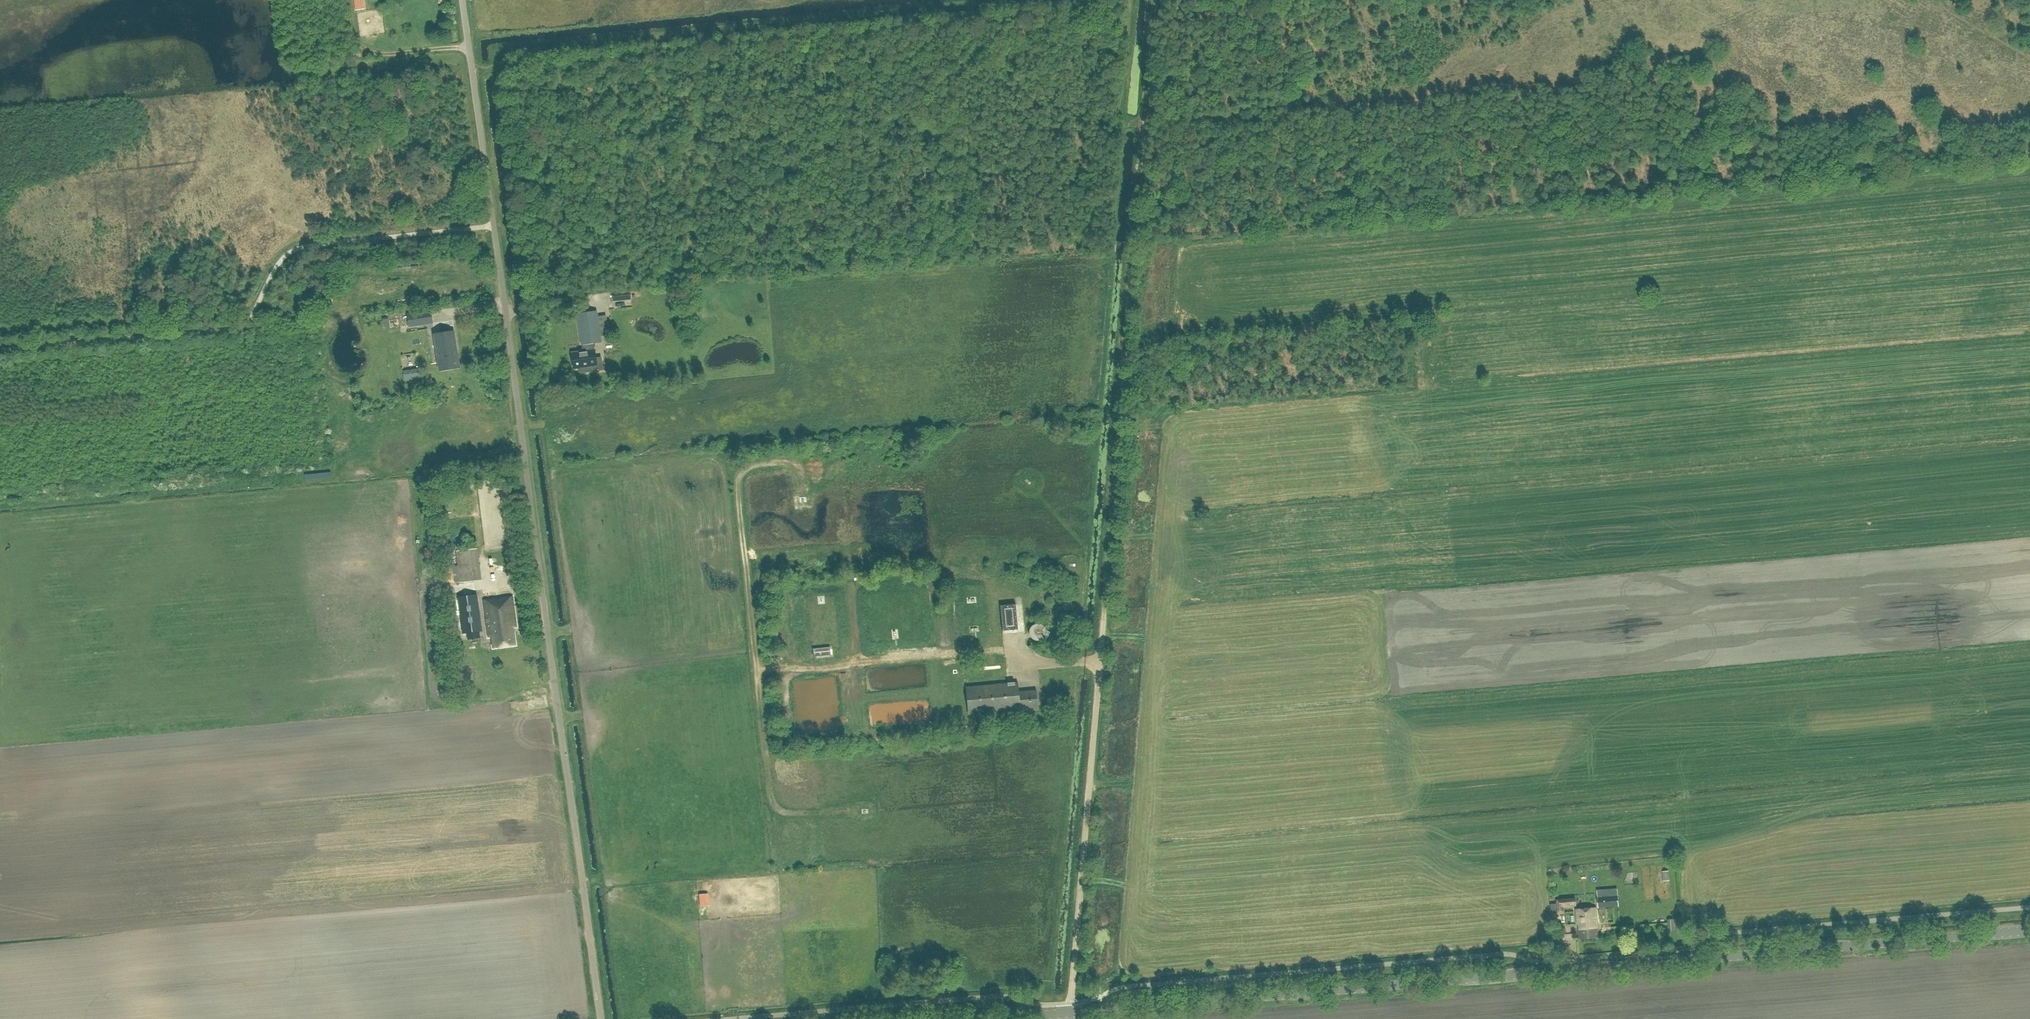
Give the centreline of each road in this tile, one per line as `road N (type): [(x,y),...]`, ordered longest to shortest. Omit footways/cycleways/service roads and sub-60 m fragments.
road 1 (unclassified): [(600,1018),(461,0)]
road 2 (tertiary): [(1069,1014),(2029,931)]
road 3 (track): [(1050,0),(471,62)]
road 4 (track): [(1141,128),(1097,664)]
road 5 (unclassified): [(1069,1014),(1097,664)]
road 6 (track): [(1141,128),(1126,112),(1135,0)]

